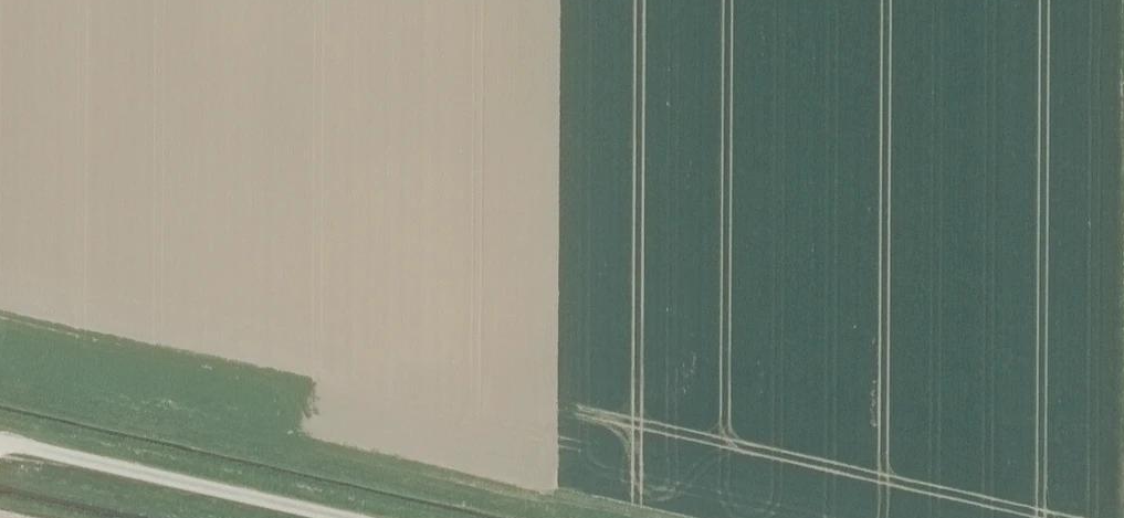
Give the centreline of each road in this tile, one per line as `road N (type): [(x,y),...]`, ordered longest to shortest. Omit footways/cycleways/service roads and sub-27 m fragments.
road 1 (unclassified): [(342,517),(0,442)]

